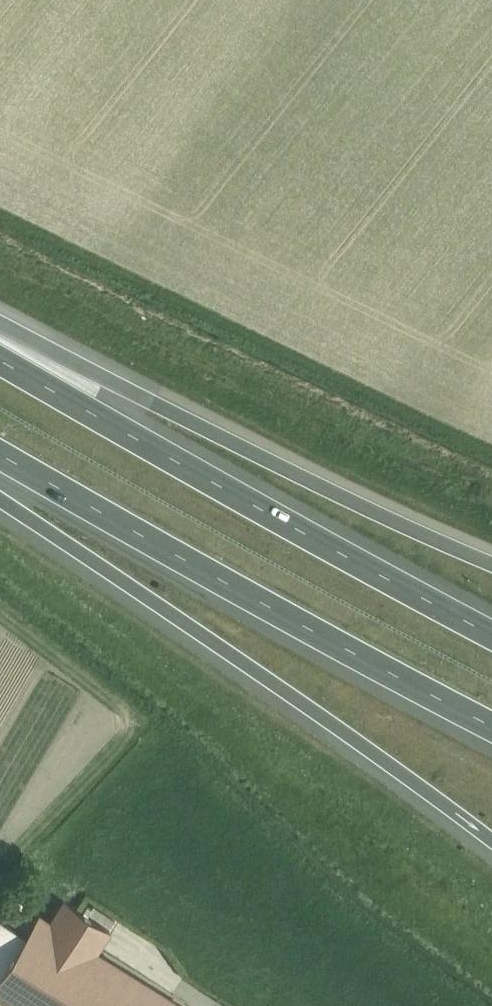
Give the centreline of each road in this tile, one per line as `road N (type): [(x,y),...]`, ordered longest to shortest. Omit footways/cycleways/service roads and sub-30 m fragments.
road 1 (motorway): [(0,499),(491,840)]
road 2 (motorway): [(0,453),(491,731)]
road 3 (motorway): [(491,627),(0,357)]
road 4 (motorway): [(491,562),(0,322)]

